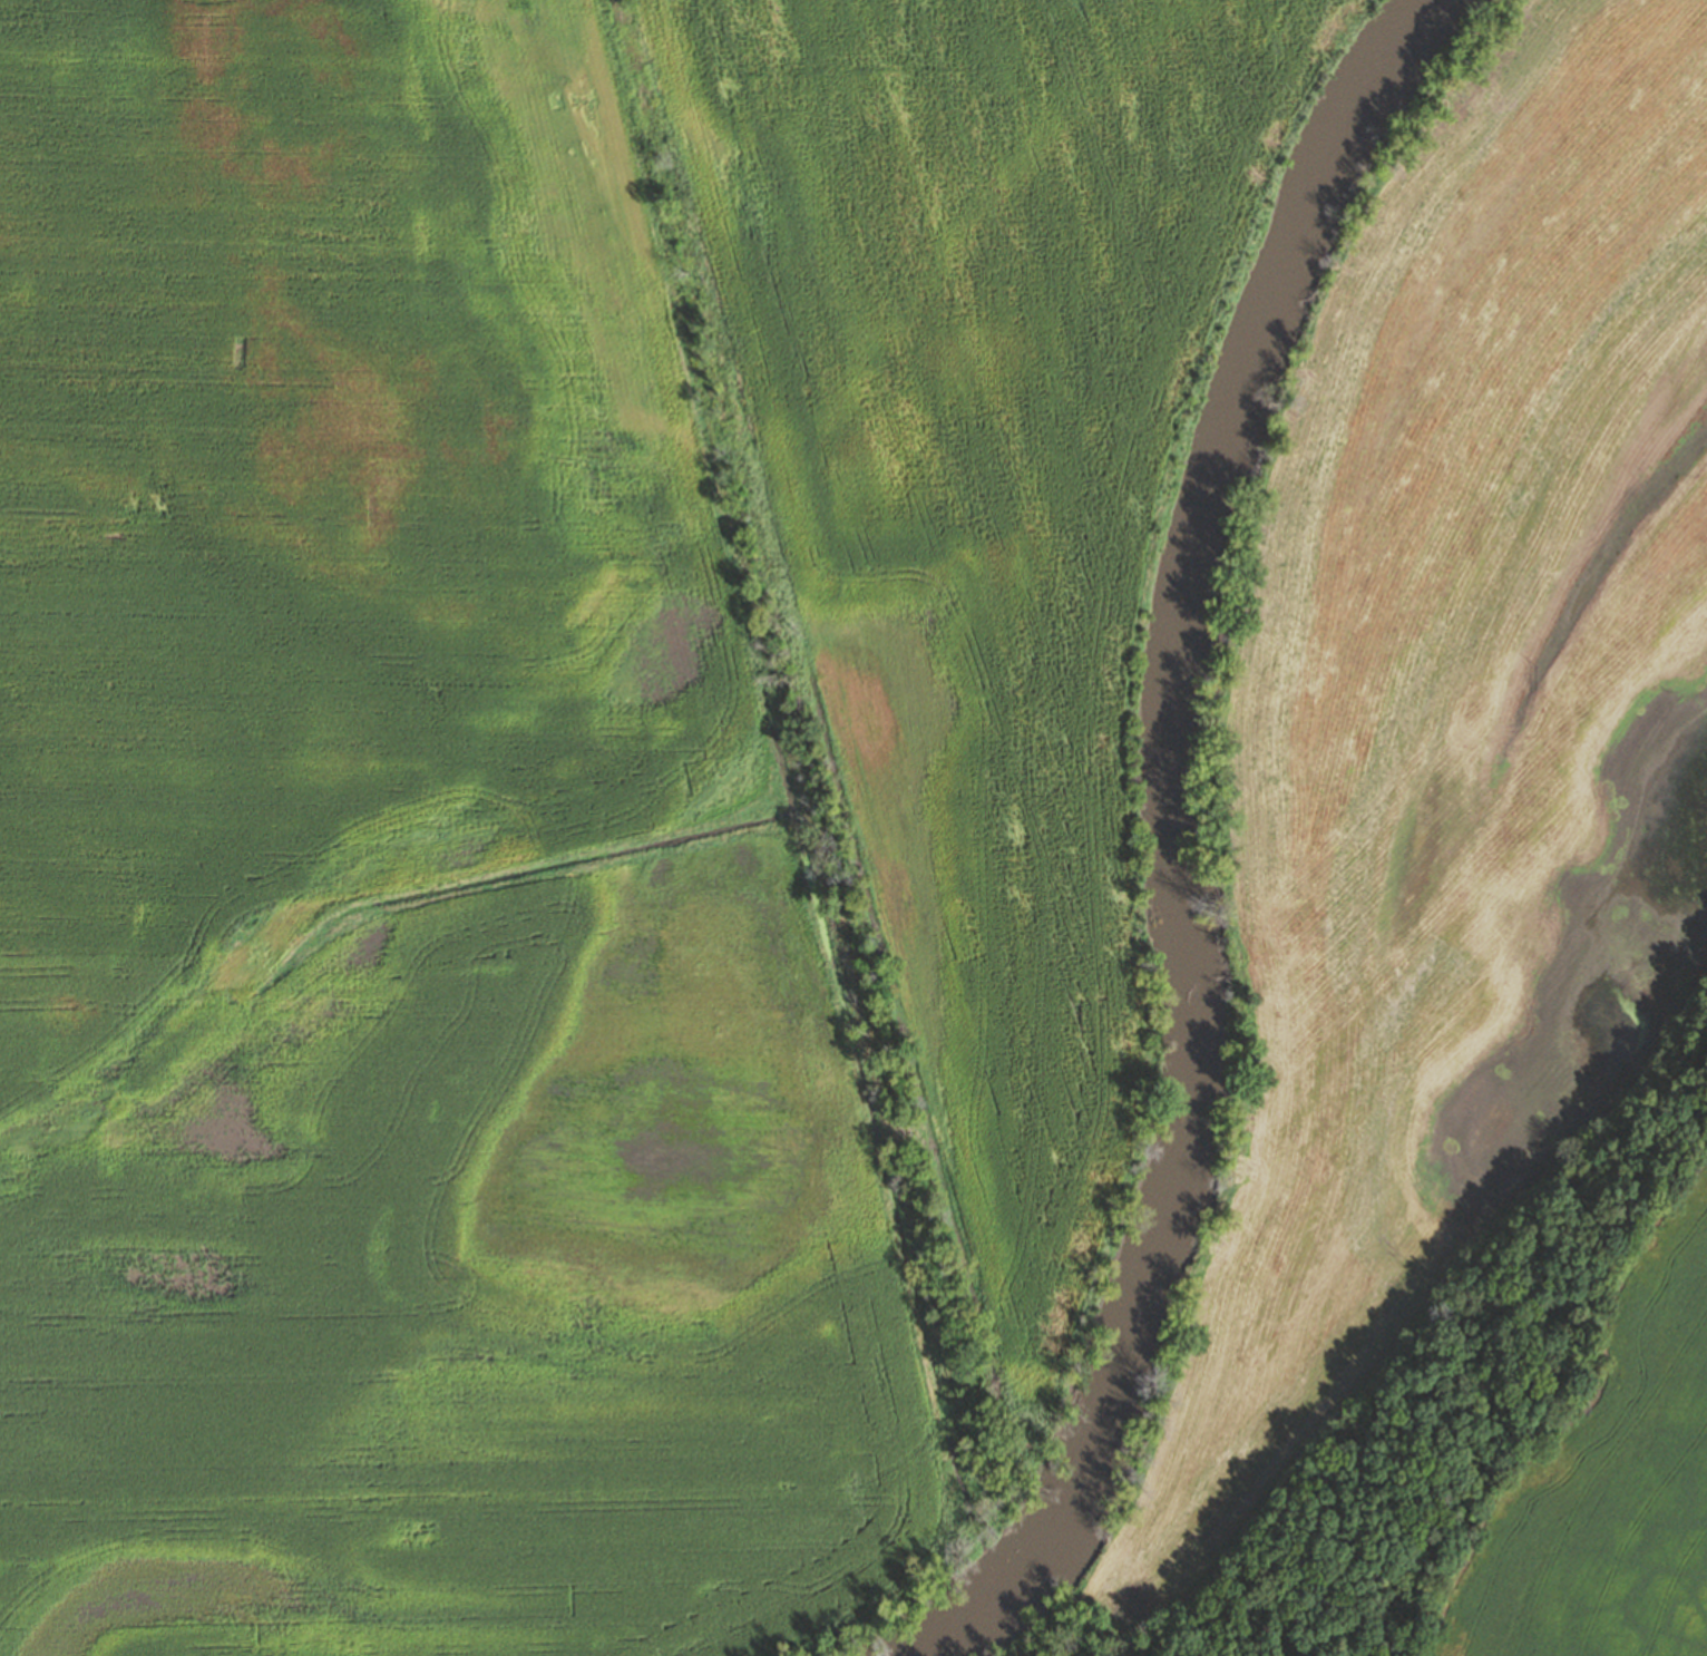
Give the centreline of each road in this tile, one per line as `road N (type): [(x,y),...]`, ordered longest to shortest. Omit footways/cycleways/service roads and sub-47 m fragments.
road 1 (track): [(1267,1469),(1171,1580),(1121,1655)]

